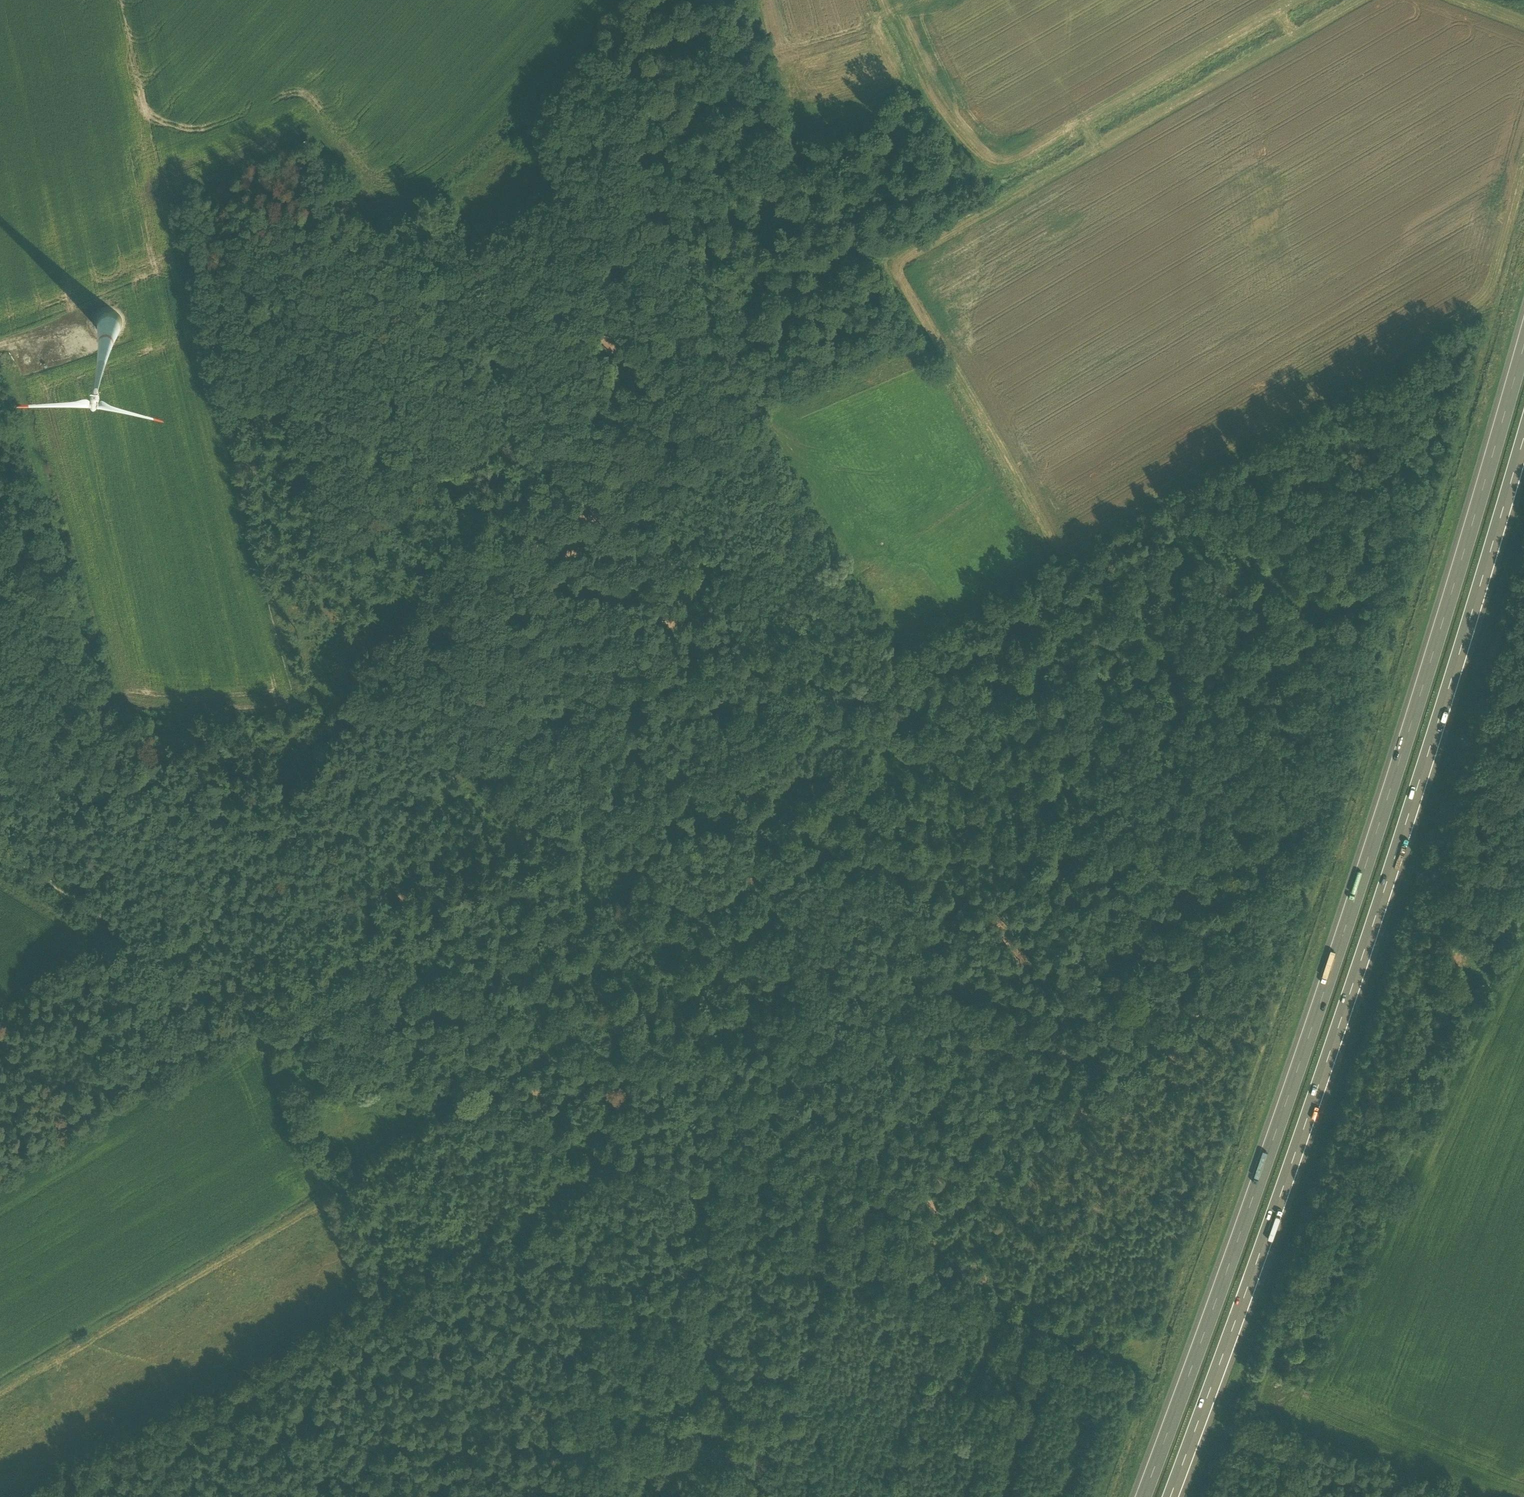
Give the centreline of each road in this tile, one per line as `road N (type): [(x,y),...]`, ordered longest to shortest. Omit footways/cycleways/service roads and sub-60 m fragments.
road 1 (motorway): [(1523,350),(1389,794),(1141,1496)]
road 2 (motorway): [(1176,1496),(1345,1025),(1523,456)]

